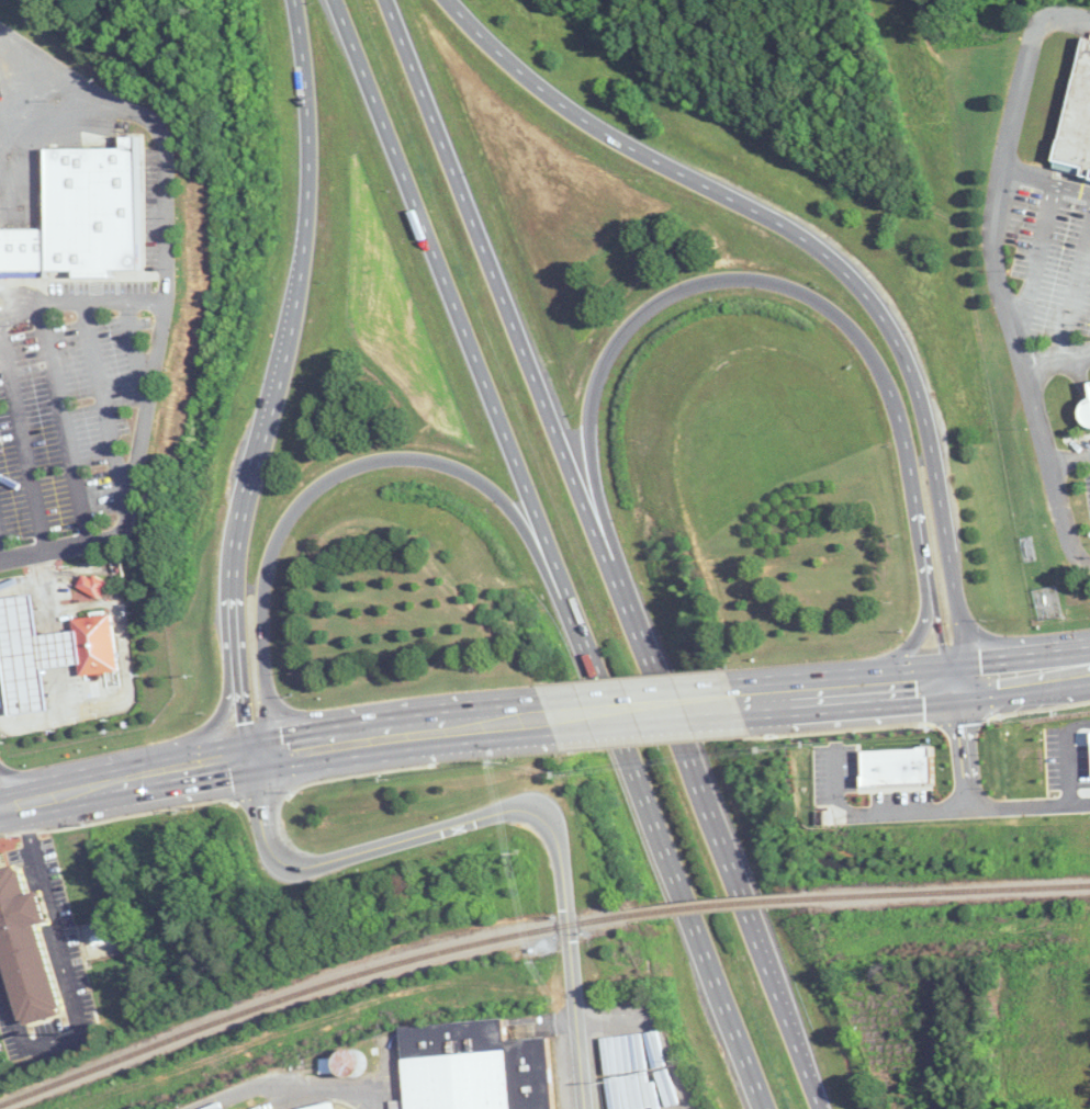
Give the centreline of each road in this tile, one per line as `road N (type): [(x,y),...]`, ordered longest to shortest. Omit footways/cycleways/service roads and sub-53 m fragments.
road 1 (motorway): [(824,1108),(387,0)]
road 2 (motorway): [(335,0),(766,1108)]
road 3 (motorway): [(978,681),(919,376),(863,282),(790,228),(626,143),(518,65),(454,0)]
road 4 (motorway): [(627,600),(588,450),(607,357),(666,295),(726,280),(783,285),(851,330),(890,394),(926,548),(946,686)]
road 5 (motorway): [(297,0),(311,86),(311,197),(286,364),(251,486),(235,588),(246,725),(257,756)]
road 6 (residential): [(585,1108),(558,855),(538,815),(505,810),(300,868),(272,850),(257,756)]
road 7 (motorway): [(257,756),(265,603),(280,533),(303,499),(338,477),(394,461),(447,463),(506,498),(583,638)]
road 8 (primary): [(742,705),(1089,666)]
road 9 (primary): [(257,756),(550,720)]
road 10 (primary): [(0,804),(257,756)]
road 11 (motorway): [(915,501),(923,625),(907,649),(841,695)]
road 12 (motorway): [(235,588),(227,695),(217,721),(143,774)]
road 13 (primary): [(550,720),(742,705)]
road 14 (motorway): [(425,732),(301,717),(278,705),(263,683)]

